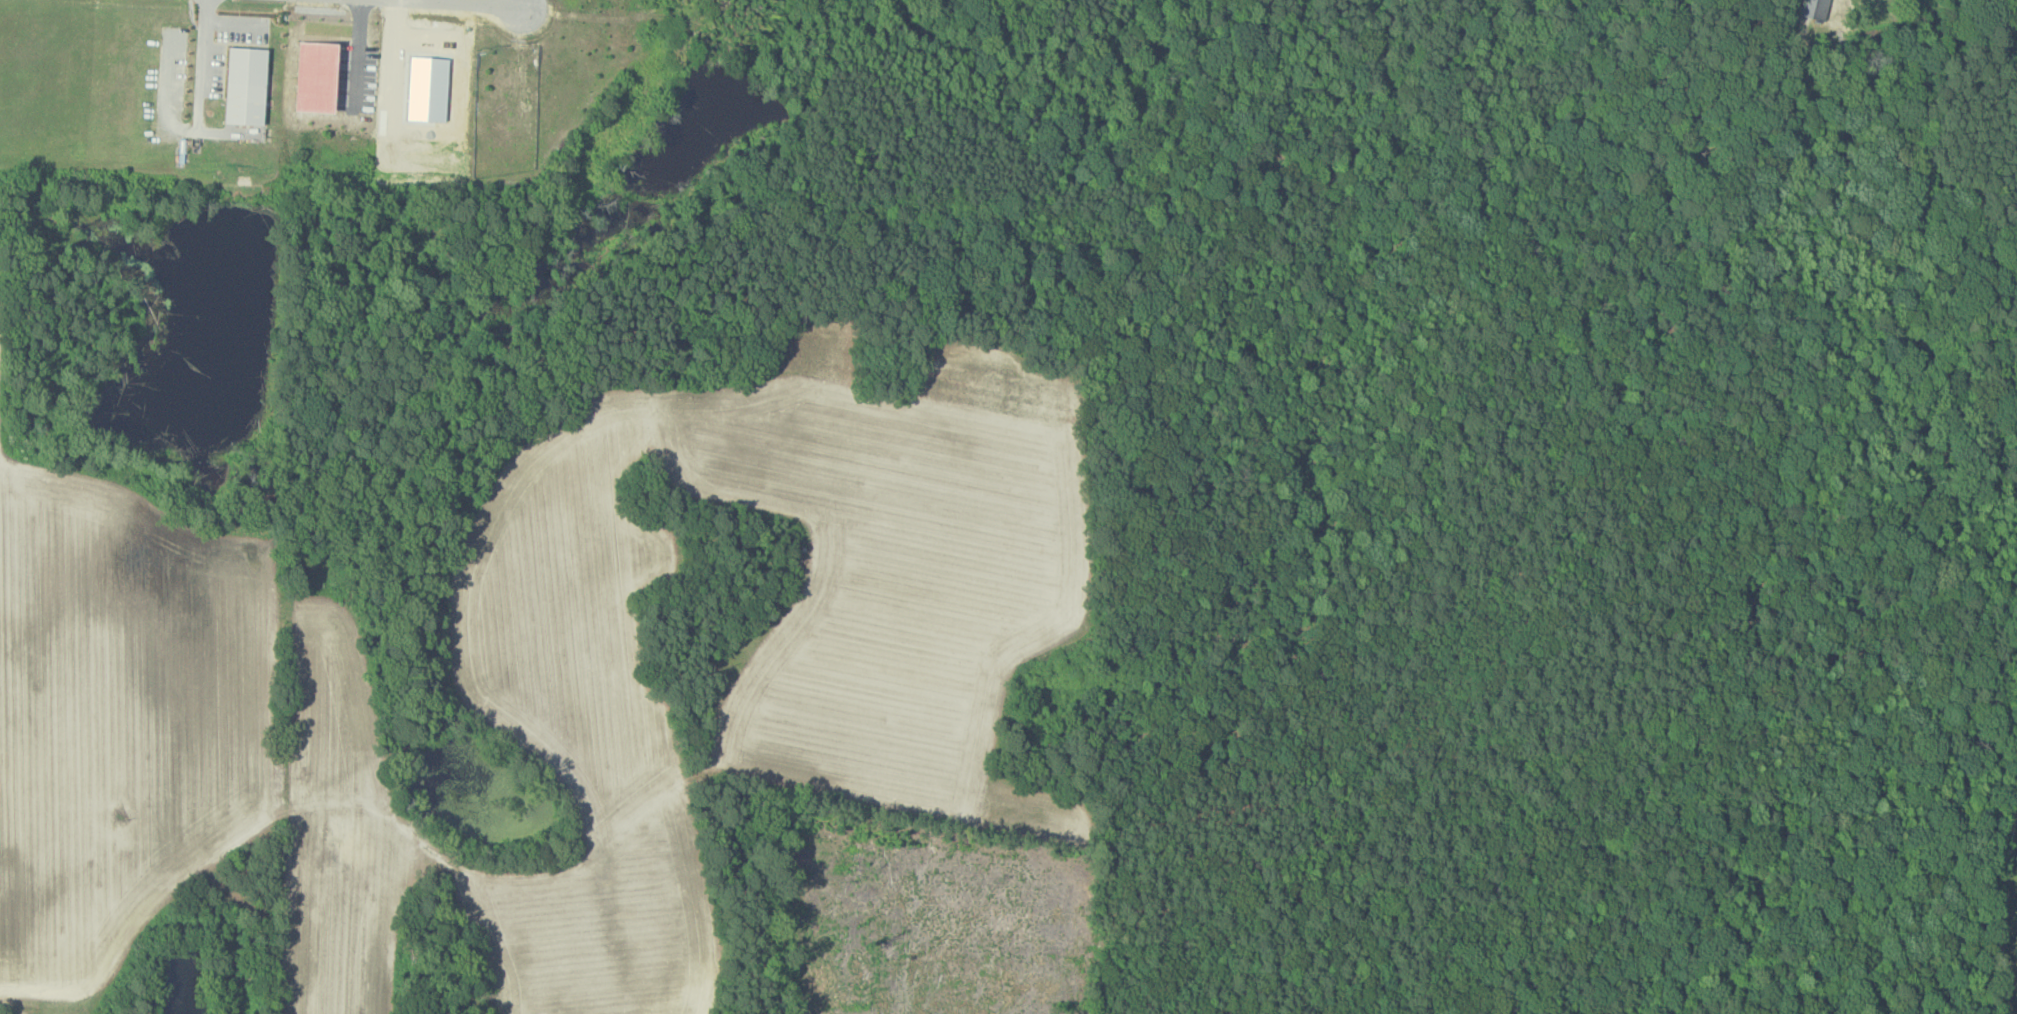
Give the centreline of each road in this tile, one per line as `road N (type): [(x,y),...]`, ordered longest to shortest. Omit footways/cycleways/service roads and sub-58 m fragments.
road 1 (residential): [(396,0),(517,7)]

